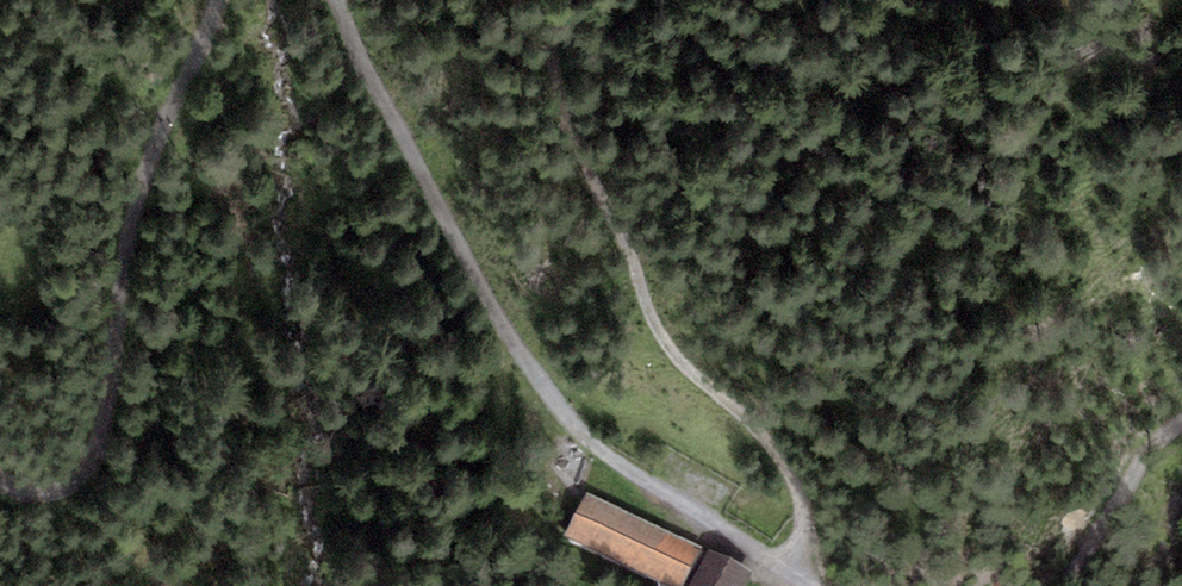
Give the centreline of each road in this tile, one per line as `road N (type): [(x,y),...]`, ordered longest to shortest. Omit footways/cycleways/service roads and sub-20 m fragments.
road 1 (track): [(785,571),(563,417),(339,0)]
road 2 (track): [(550,0),(551,60),(574,143),(666,326),(786,466),(803,504),(785,571)]
road 3 (track): [(214,0),(166,112),(130,263),(109,400),(86,475),(51,491),(0,489)]
road 4 (track): [(1181,423),(1138,466),(1065,585)]

